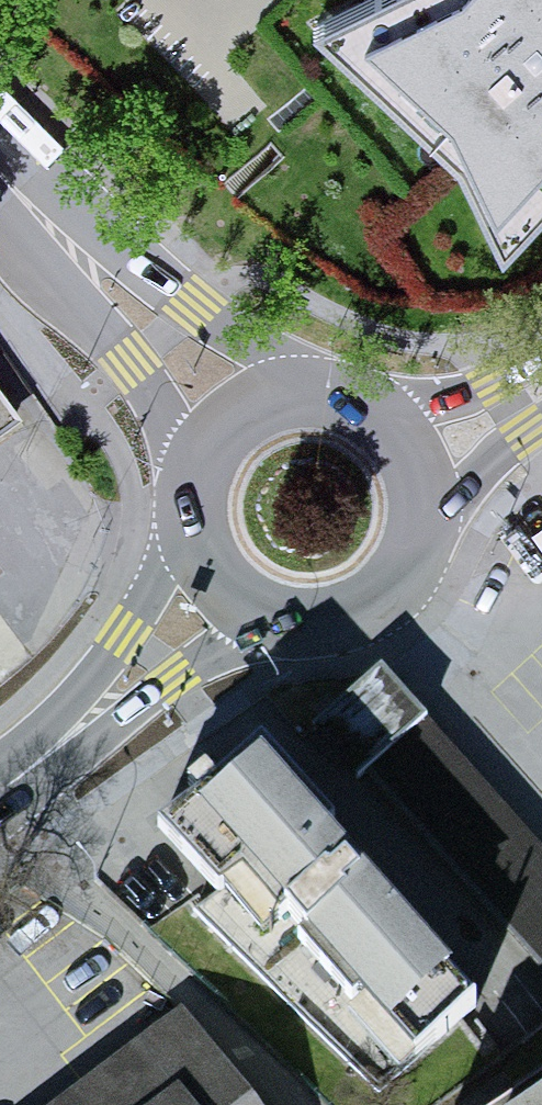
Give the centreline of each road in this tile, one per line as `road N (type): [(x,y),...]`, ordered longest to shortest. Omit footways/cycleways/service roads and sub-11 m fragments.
road 1 (tertiary): [(322,384),(202,310),(0,151)]
road 2 (tertiary): [(216,583),(246,611),(283,628),(324,632),(364,622),(399,600),(436,540),(437,481),(427,453)]
road 3 (tertiary): [(0,188),(205,450)]
road 4 (unclassified): [(0,794),(163,651),(216,583)]
road 5 (tertiary): [(322,384),(254,400),(205,450)]
road 6 (tertiary): [(205,450),(191,518),(216,583)]
road 7 (tertiary): [(427,453),(384,404),(322,384)]
road 8 (tertiary): [(427,453),(541,405)]

